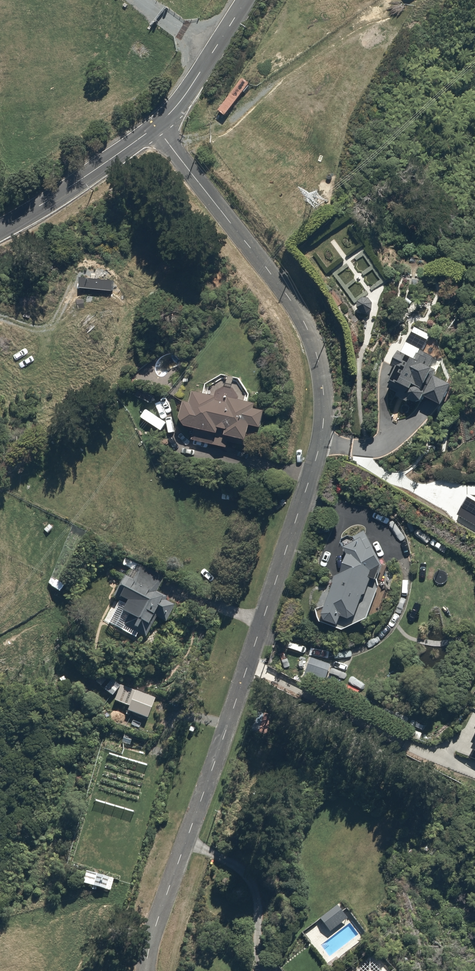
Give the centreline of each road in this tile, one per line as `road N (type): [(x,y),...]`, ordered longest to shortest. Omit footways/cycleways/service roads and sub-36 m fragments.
road 1 (residential): [(146,970),(323,433),(323,387),(300,314),(155,126)]
road 2 (unclassified): [(155,126),(0,229)]
road 3 (unclassified): [(247,0),(155,126)]

